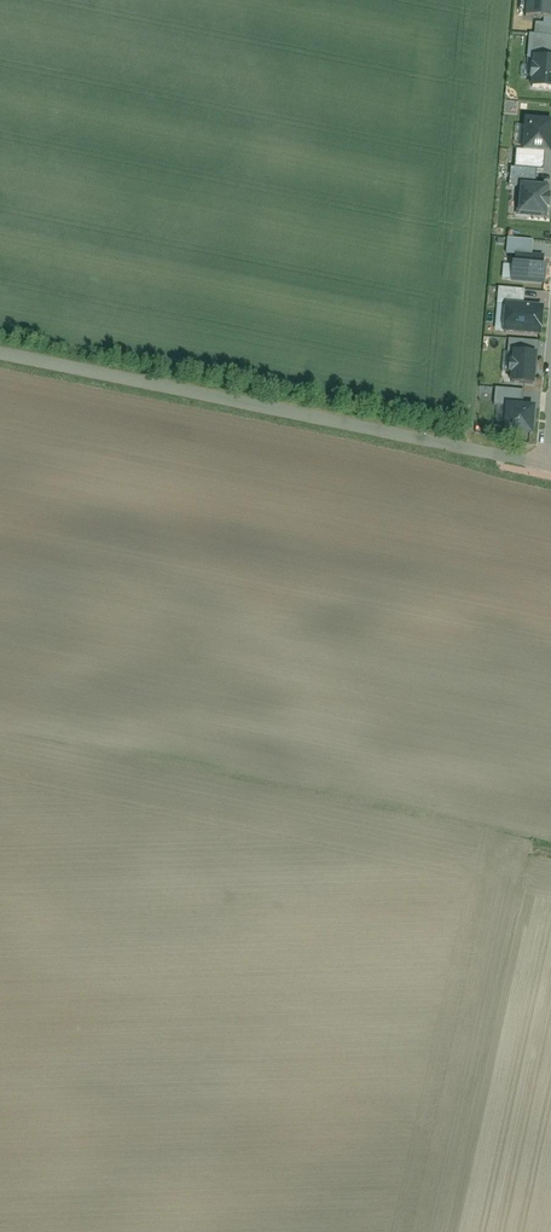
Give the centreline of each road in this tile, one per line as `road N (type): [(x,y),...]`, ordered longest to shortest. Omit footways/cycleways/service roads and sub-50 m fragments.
road 1 (unclassified): [(0,355),(545,468)]

